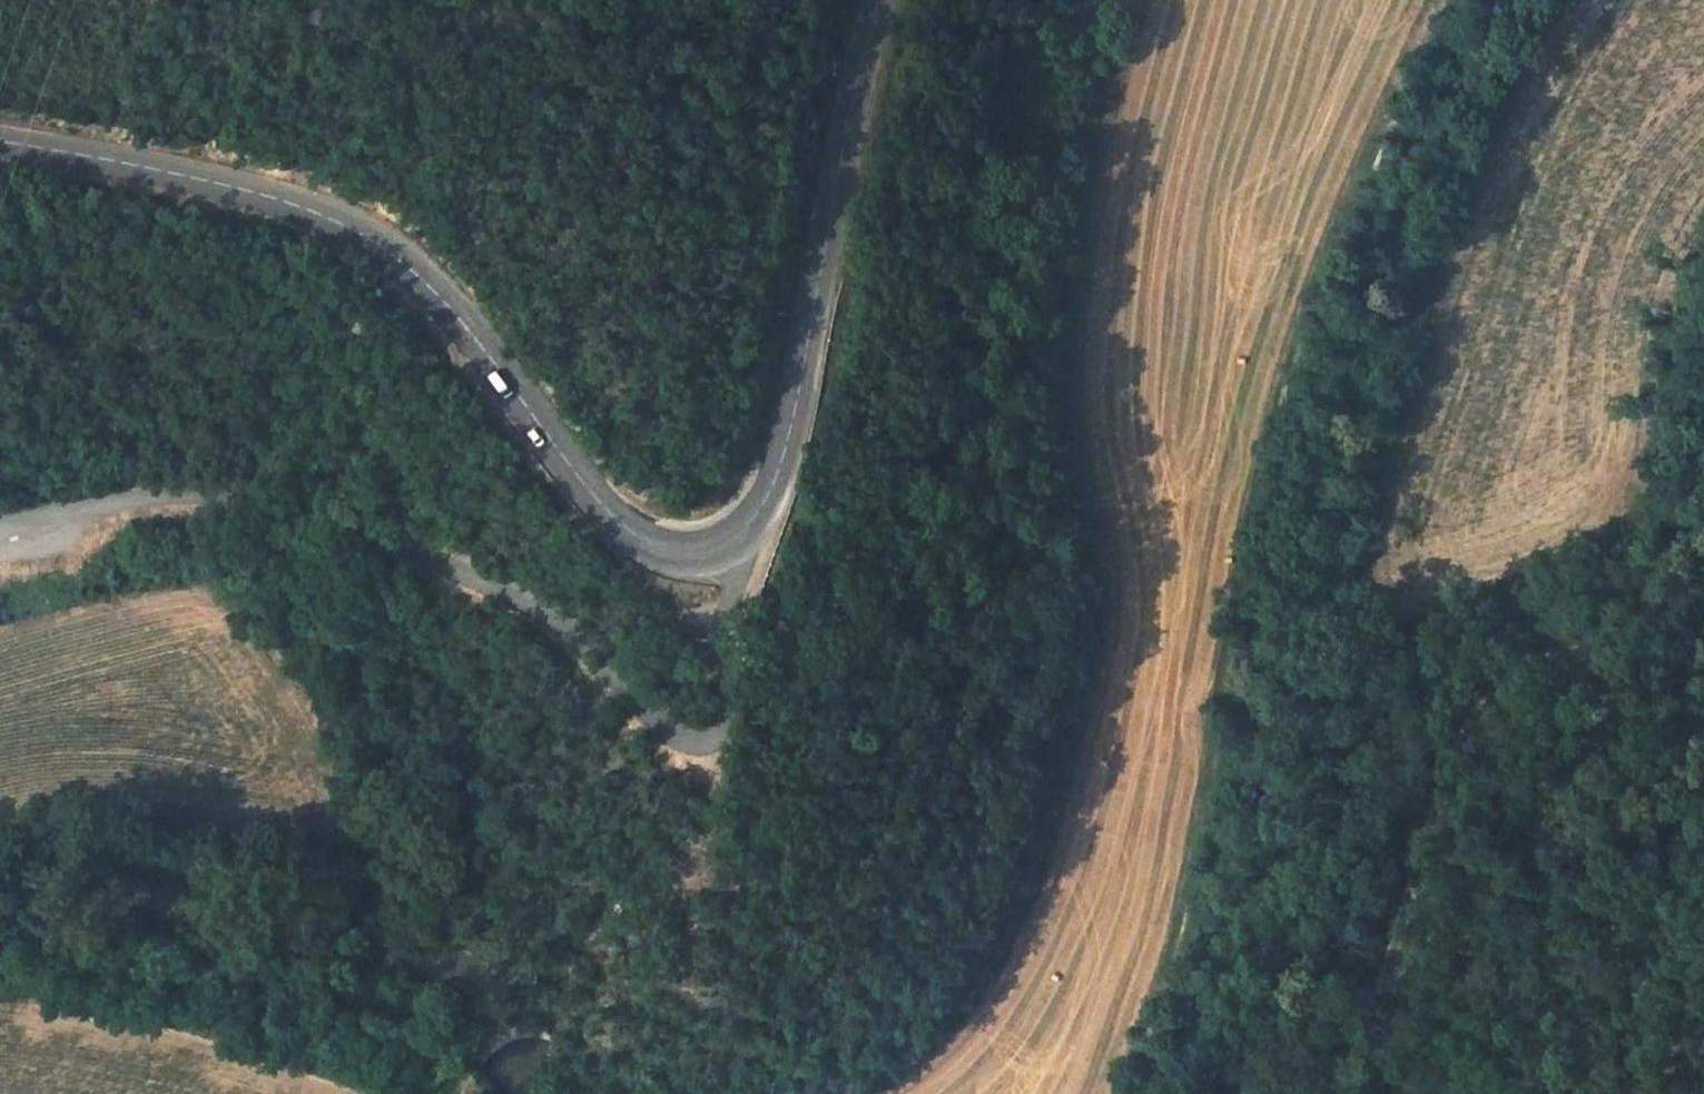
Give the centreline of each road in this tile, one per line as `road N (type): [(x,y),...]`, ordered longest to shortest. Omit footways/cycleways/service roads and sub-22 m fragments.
road 1 (tertiary): [(0,141),(209,181),(361,228),(422,272),(468,320),(615,498),(655,531),(718,543),(744,536),(781,489),(849,93),(878,0)]
road 2 (track): [(1363,1093),(1457,794),(1555,640),(1703,490)]
road 3 (track): [(0,999),(75,995),(235,1034),(319,1061),(379,1093)]

